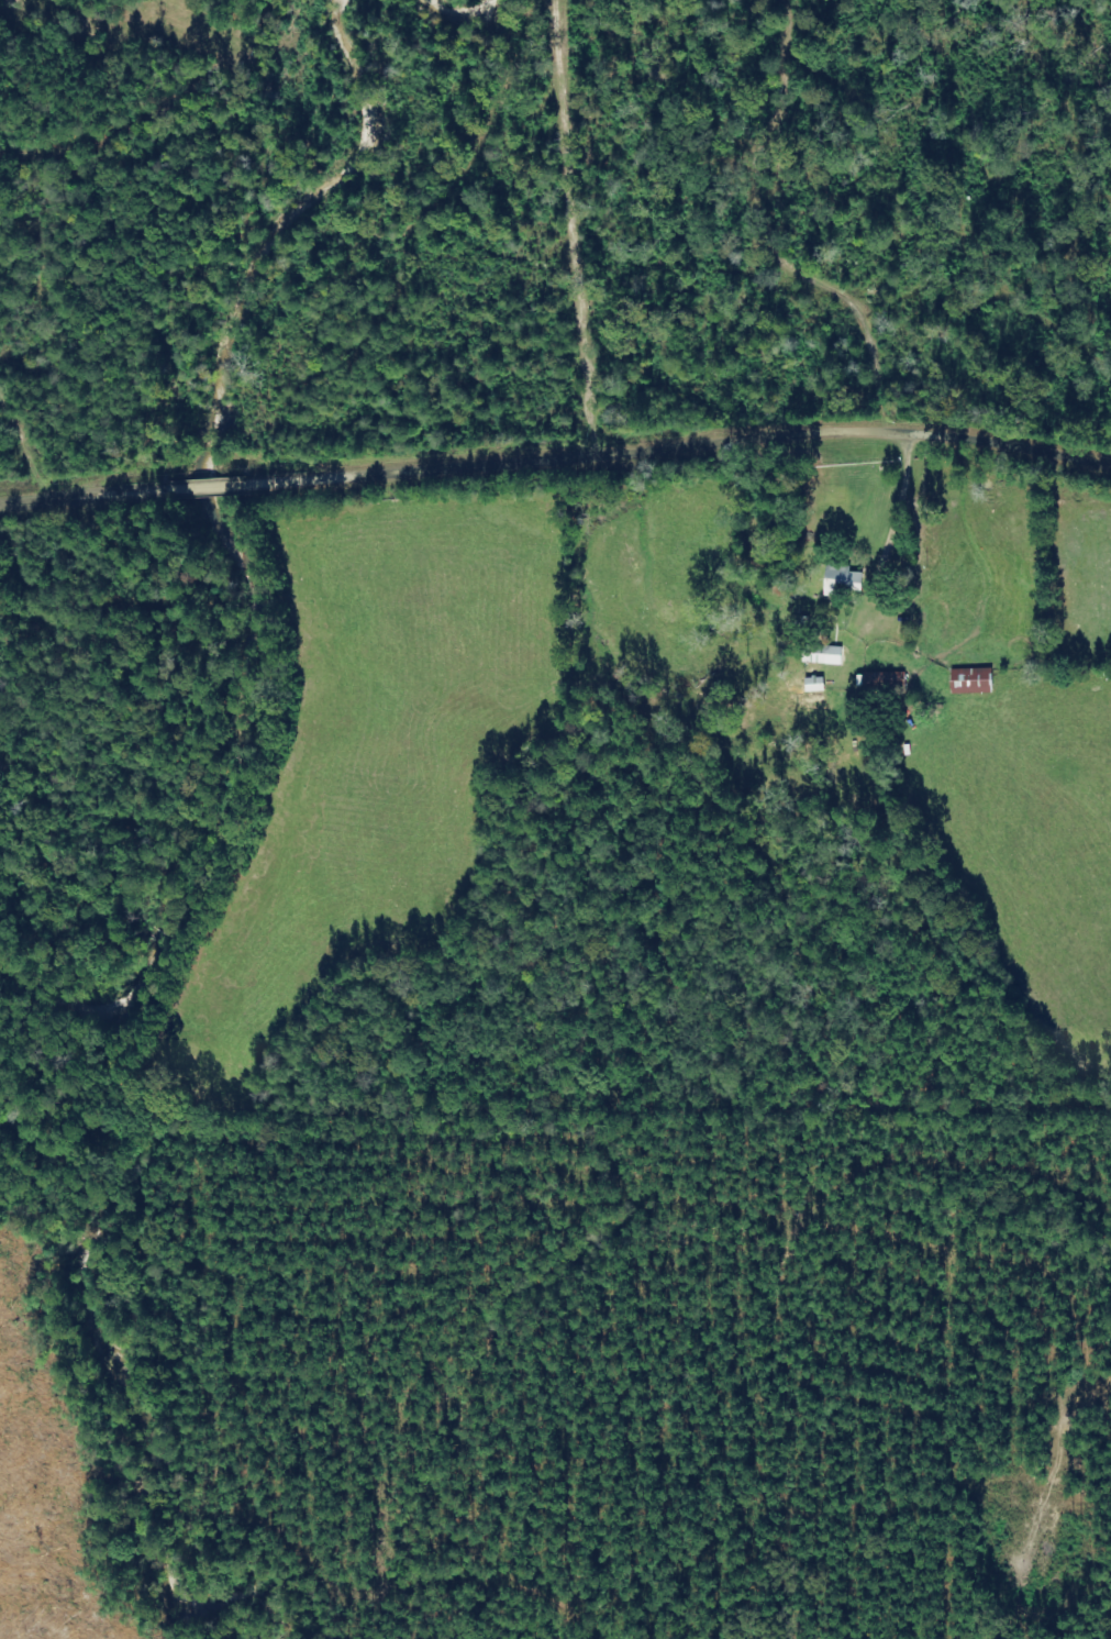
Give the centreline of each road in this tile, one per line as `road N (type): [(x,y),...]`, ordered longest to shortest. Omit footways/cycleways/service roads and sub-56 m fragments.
road 1 (residential): [(0,547),(754,463),(907,474),(999,468),(1110,485)]

